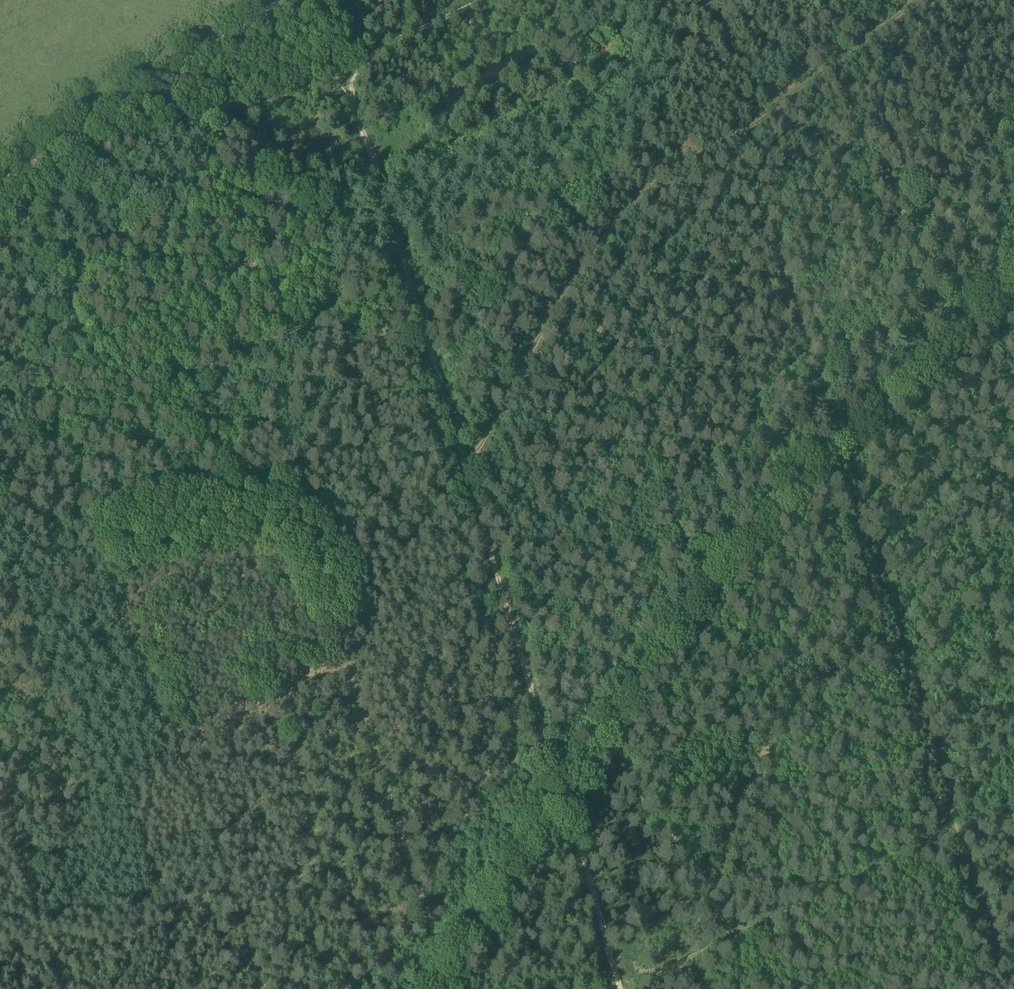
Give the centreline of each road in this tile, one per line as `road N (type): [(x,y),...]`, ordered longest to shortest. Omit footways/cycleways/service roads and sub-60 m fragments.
road 1 (track): [(261,988),(85,505),(4,237)]
road 2 (track): [(558,790),(340,79)]
road 3 (track): [(463,481),(553,310),(645,195),(941,0)]
road 4 (track): [(558,790),(674,612),(1013,279)]
road 5 (track): [(284,0),(0,181)]
road 6 (track): [(423,988),(558,790)]
road 7 (track): [(612,988),(558,790)]
road 8 (track): [(486,0),(358,62)]

